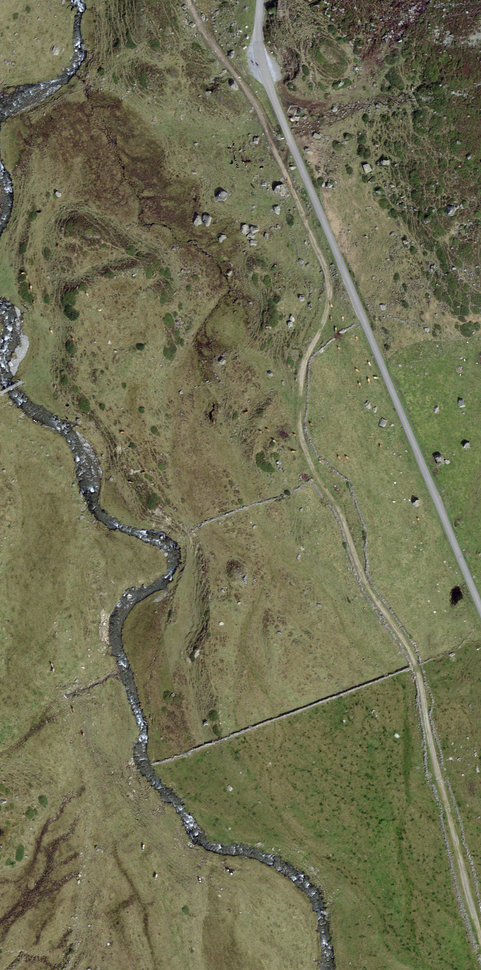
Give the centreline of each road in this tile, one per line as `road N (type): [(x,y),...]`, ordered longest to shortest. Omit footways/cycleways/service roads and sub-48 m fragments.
road 1 (track): [(192,0),(259,109),(329,271),(330,315),(305,368),(301,437),(348,522),(366,585),(419,671),(480,935)]
road 2 (tertiary): [(262,0),(260,61),(480,603)]

